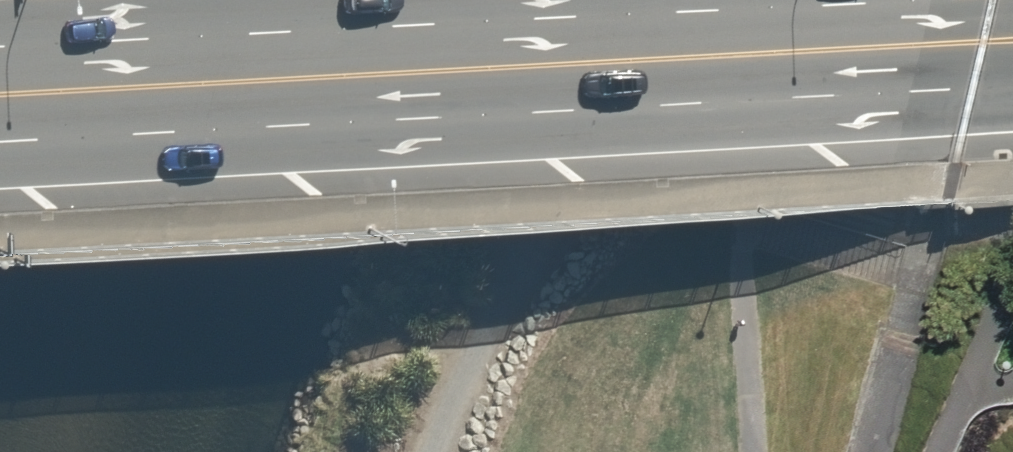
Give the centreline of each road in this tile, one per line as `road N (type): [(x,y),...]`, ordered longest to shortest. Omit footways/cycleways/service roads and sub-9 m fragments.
road 1 (secondary): [(1012,86),(0,129)]
road 2 (secondary): [(0,38),(905,0)]

